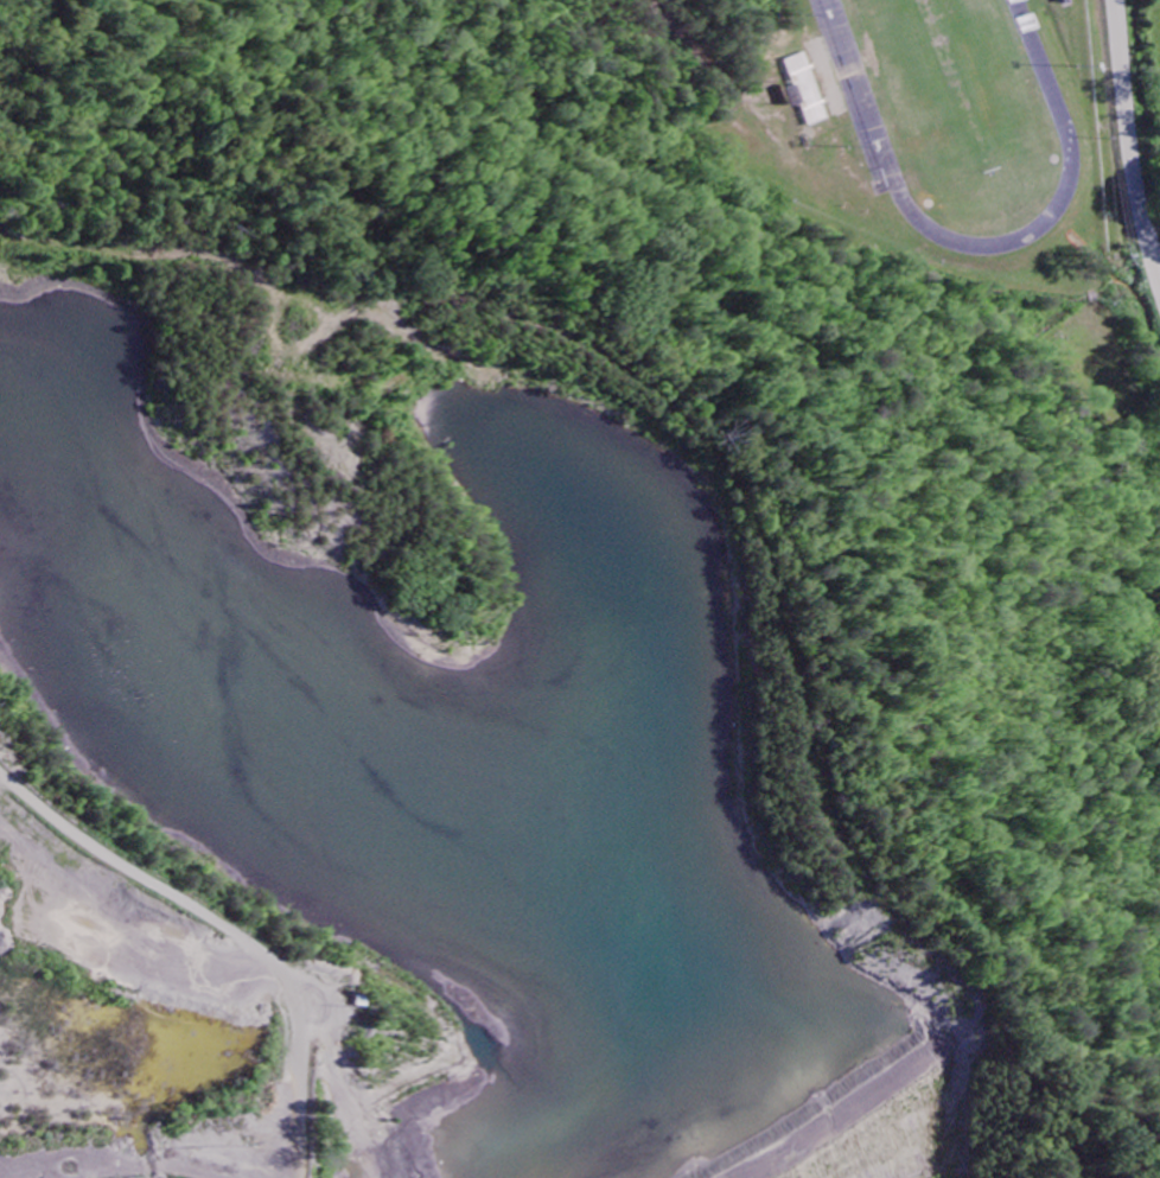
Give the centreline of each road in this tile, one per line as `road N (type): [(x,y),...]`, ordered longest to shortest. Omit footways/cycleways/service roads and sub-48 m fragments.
road 1 (residential): [(296,1177),(307,1036),(286,975),(230,929),(59,822),(0,772)]
road 2 (residential): [(1159,272),(1137,189),(1121,0)]

